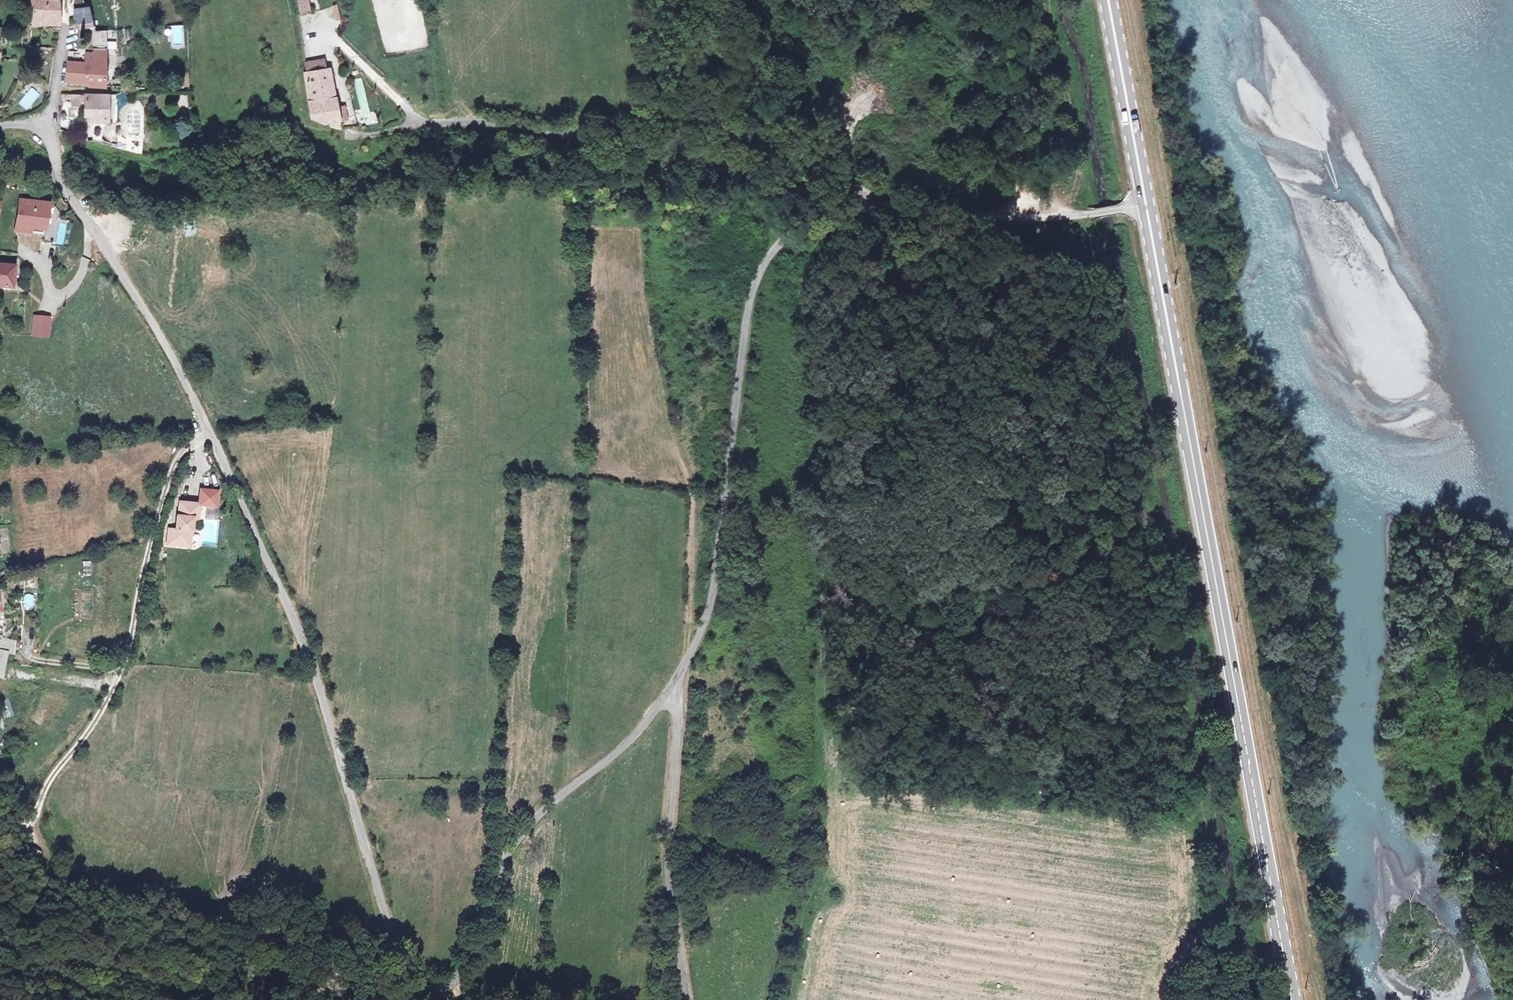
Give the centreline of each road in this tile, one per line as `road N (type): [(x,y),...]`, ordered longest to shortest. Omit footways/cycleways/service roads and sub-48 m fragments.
road 1 (unclassified): [(679,688),(523,830),(451,985),(429,995),(409,984),(389,945),(303,638),(166,348),(61,186),(49,128)]
road 2 (track): [(1128,0),(1318,999)]
road 3 (primary): [(1145,205),(1291,999)]
road 4 (unclassified): [(679,688),(701,624),(758,284),(775,244),(853,194)]
road 5 (unclassified): [(853,194),(792,198),(726,171),(693,143),(482,121),(346,135)]
road 6 (track): [(788,999),(812,894),(814,524)]
road 7 (unclassified): [(687,999),(668,848),(679,688)]
road 8 (unclassified): [(853,194),(980,216),(1127,206)]
road 9 (primary): [(1107,0),(1145,205)]
road 10 (track): [(121,668),(33,658),(27,625)]

